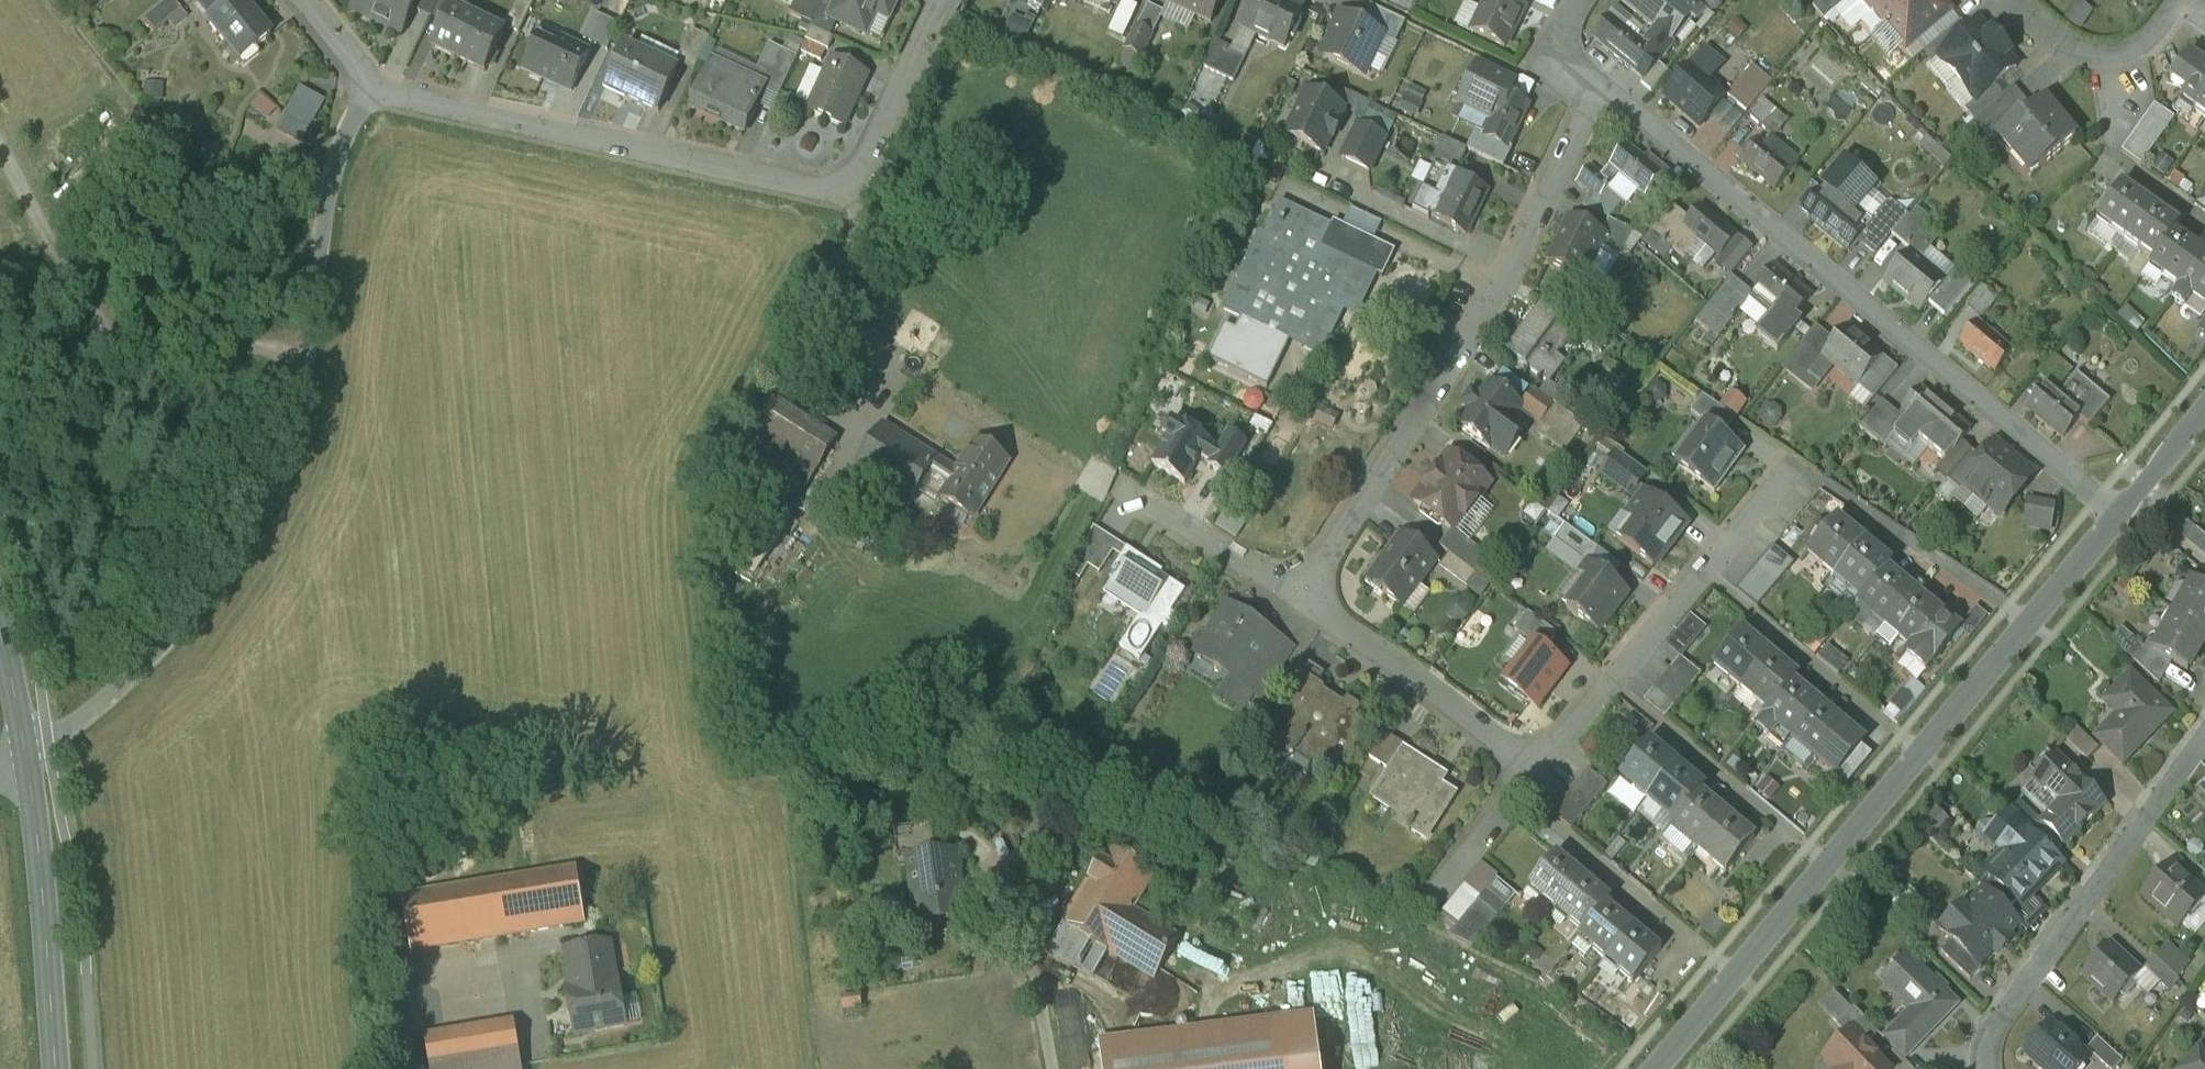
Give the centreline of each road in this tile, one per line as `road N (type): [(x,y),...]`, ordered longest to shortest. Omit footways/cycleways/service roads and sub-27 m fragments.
road 1 (residential): [(370,104),(351,125),(340,159),(300,395),(262,508),(226,569),(132,682),(89,718),(26,751)]
road 2 (tertiary): [(2116,516),(1652,1068)]
road 3 (residential): [(944,0),(864,175),(841,194),(801,194),(398,102),(370,104)]
road 4 (residential): [(1601,90),(2116,516)]
road 5 (residential): [(1601,90),(1484,319),(1300,598)]
road 6 (residential): [(1537,773),(1793,466)]
road 7 (residential): [(2204,741),(1998,1023),(1987,1068)]
road 8 (secondary): [(56,1068),(26,751)]
road 9 (residential): [(1300,598),(1537,773)]
road 10 (residential): [(1127,491),(1300,598)]
road 11 (residential): [(2018,0),(2077,52),(2105,58),(2132,51),(2176,0)]
road 12 (residential): [(1428,904),(1537,773)]
road 13 (tertiary): [(2204,409),(2116,516)]
road 14 (residential): [(302,0),(353,65),(370,104)]

